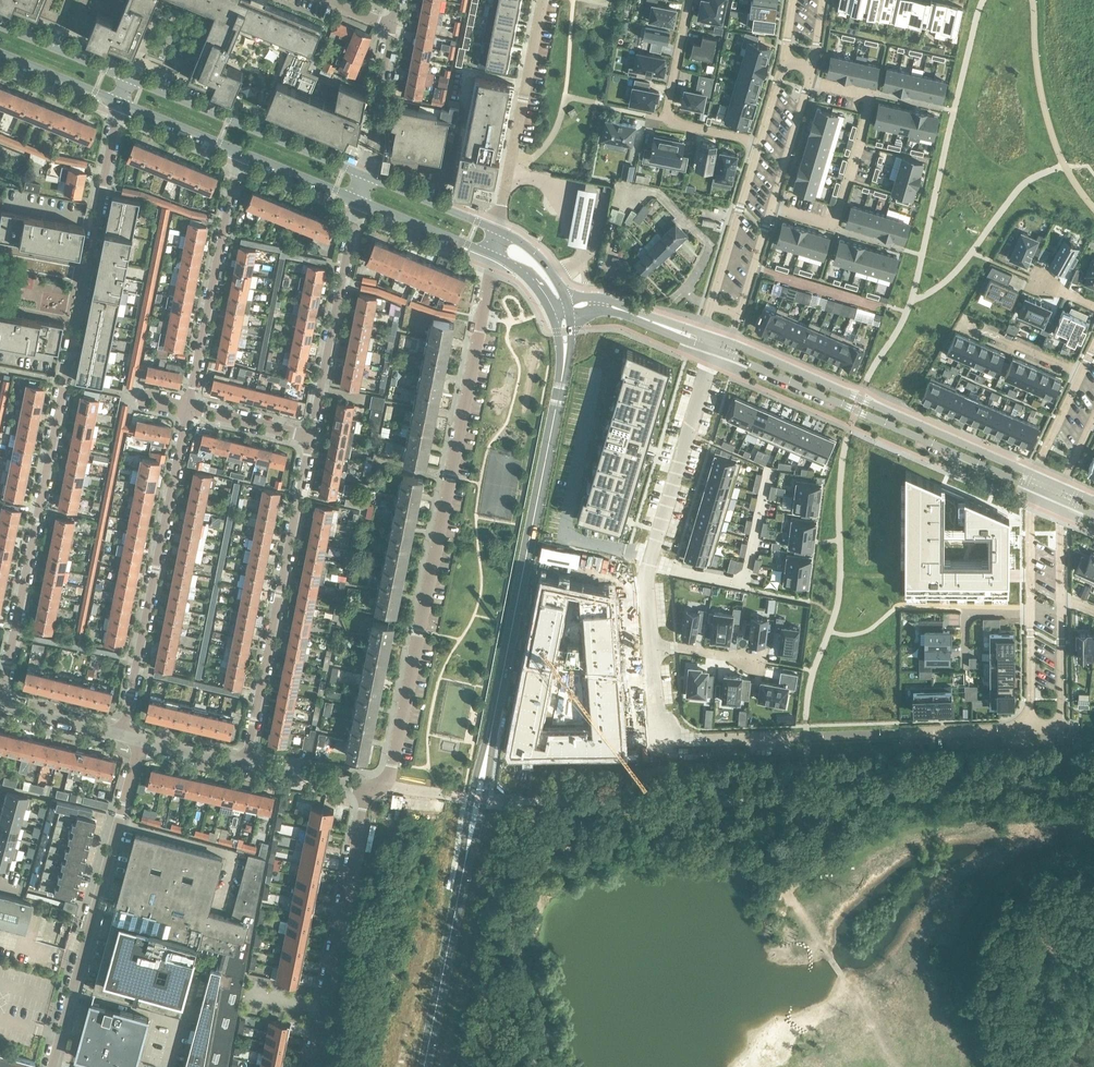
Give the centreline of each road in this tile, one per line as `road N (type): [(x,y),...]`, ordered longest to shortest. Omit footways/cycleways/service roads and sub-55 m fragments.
road 1 (residential): [(367,788),(385,784),(393,762),(496,257)]
road 2 (residential): [(1031,727),(668,738),(657,727),(651,652)]
road 3 (residential): [(0,695),(88,262)]
road 4 (secondary): [(486,756),(565,359)]
road 5 (unclassified): [(727,355),(1039,490)]
road 6 (unclassified): [(52,1066),(141,741)]
road 7 (residential): [(120,736),(189,408)]
road 8 (residential): [(245,765),(311,437)]
road 9 (unclassified): [(1033,475),(731,343)]
road 10 (residential): [(310,1066),(367,788)]
road 11 (residential): [(810,81),(871,95),(836,227),(772,208)]
road 12 (residential): [(189,408),(243,154)]
road 13 (secondary): [(365,175),(129,79)]
road 14 (residential): [(311,437),(358,201)]
road 15 (residential): [(1039,490),(1030,511),(1031,727)]
road 16 (residential): [(501,233),(544,0)]
road 17 (residential): [(648,566),(712,350)]
road 18 (secondary): [(424,1066),(469,848)]
road 19 (residential): [(760,141),(664,119),(690,0)]
road 20 (residential): [(648,566),(744,586),(769,472)]
road 21 (residential): [(760,141),(701,334)]
road 22 (residential): [(88,262),(121,102)]
road 23 (residential): [(365,175),(400,17)]
road 24 (residential): [(1031,727),(1062,726),(1061,599)]
road 25 (secondary): [(358,201),(496,257)]
road 26 (secondary): [(501,233),(365,175)]
road 27 (residential): [(731,343),(772,208)]
road 28 (secondary): [(129,79),(0,25)]
road 29 (unclassified): [(701,334),(602,298),(568,299)]
road 30 (secondary): [(121,102),(243,154)]
road 31 (residential): [(772,208),(810,81)]
road 32 (unclassified): [(571,313),(612,311),(696,344)]
road 33 (secondary): [(0,54),(121,102)]
road 34 (residential): [(311,437),(189,408)]
road 35 (residential): [(964,325),(1078,376)]
road 36 (secondary): [(243,154),(358,201)]
road 37 (residential): [(367,788),(245,765)]
road 38 (residential): [(120,736),(0,706)]

